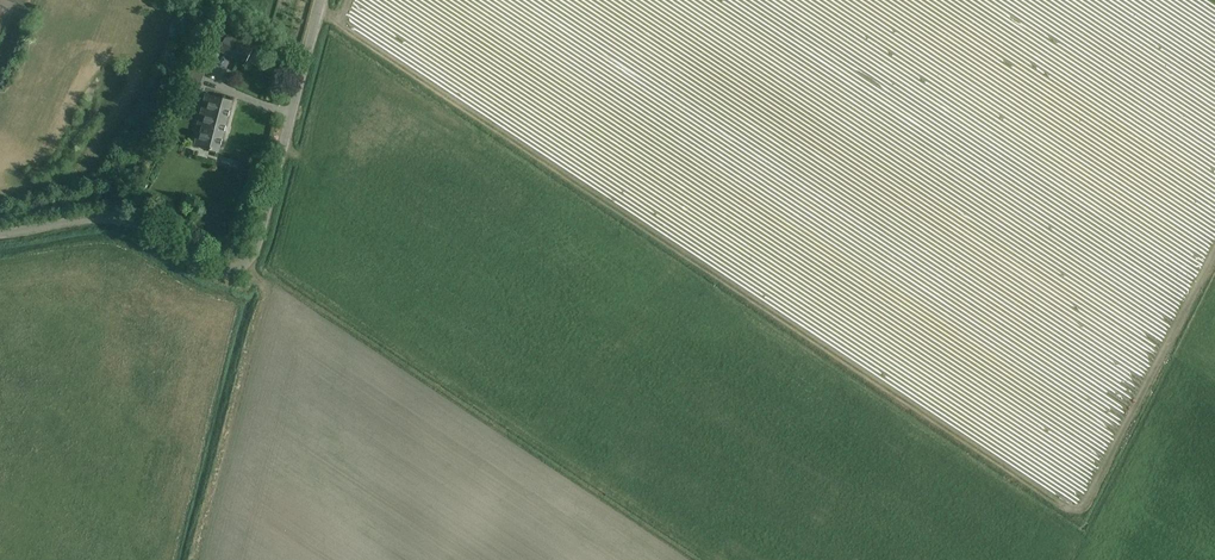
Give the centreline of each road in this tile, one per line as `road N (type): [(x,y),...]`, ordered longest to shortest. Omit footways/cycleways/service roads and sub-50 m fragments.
road 1 (unclassified): [(0,234),(108,217),(137,226),(194,266),(220,275),(243,266),(258,244),(322,0)]

